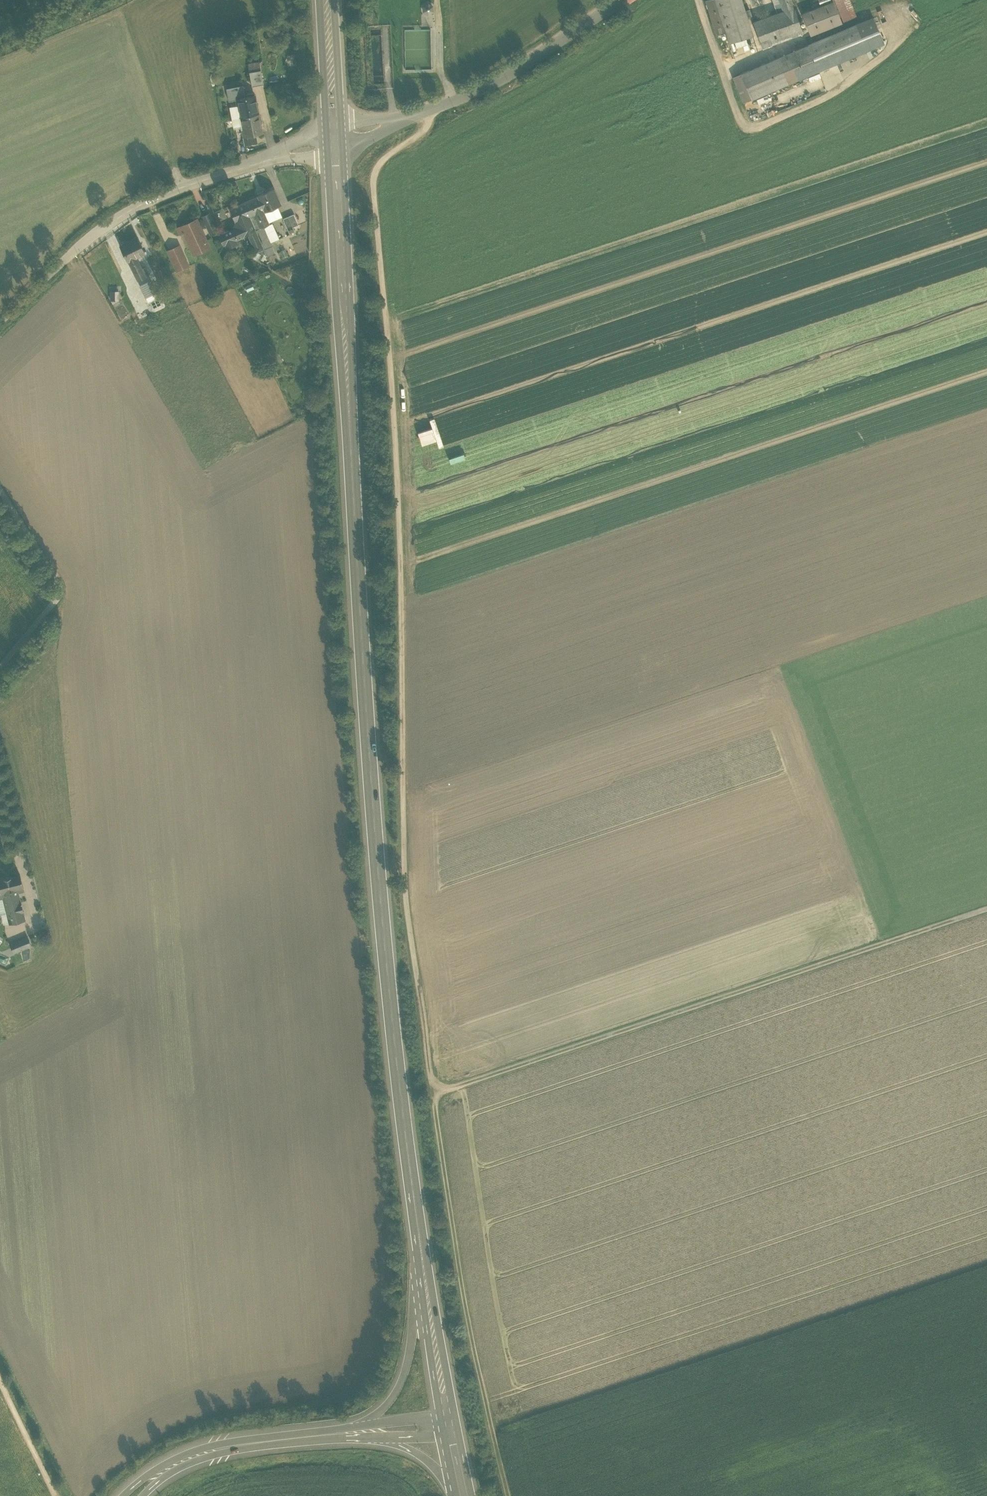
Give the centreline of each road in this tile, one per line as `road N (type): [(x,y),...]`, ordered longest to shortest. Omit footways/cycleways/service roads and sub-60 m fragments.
road 1 (track): [(508,1495),(466,1308),(404,872),(399,531),(373,181),(378,166),(422,135),(431,109)]
road 2 (secondary): [(421,1258),(373,800),(334,135)]
road 3 (track): [(434,1093),(986,913)]
road 4 (unclassified): [(0,323),(99,230),(168,191),(334,135)]
road 5 (residential): [(621,0),(456,100),(334,135)]
road 6 (motorway): [(354,1426),(211,1445),(160,1466),(123,1495)]
road 7 (motorway): [(143,1495),(171,1471),(223,1451),(347,1437)]
road 8 (unclassified): [(0,490),(58,584),(55,600),(0,667)]
road 9 (motorway): [(421,1258),(402,1378),(379,1410),(354,1426)]
road 10 (secondary): [(447,1410),(421,1258)]
road 11 (secondary): [(334,135),(327,0)]
road 12 (motorway): [(347,1437),(423,1454),(460,1495)]
road 13 (track): [(0,1382),(55,1495)]

